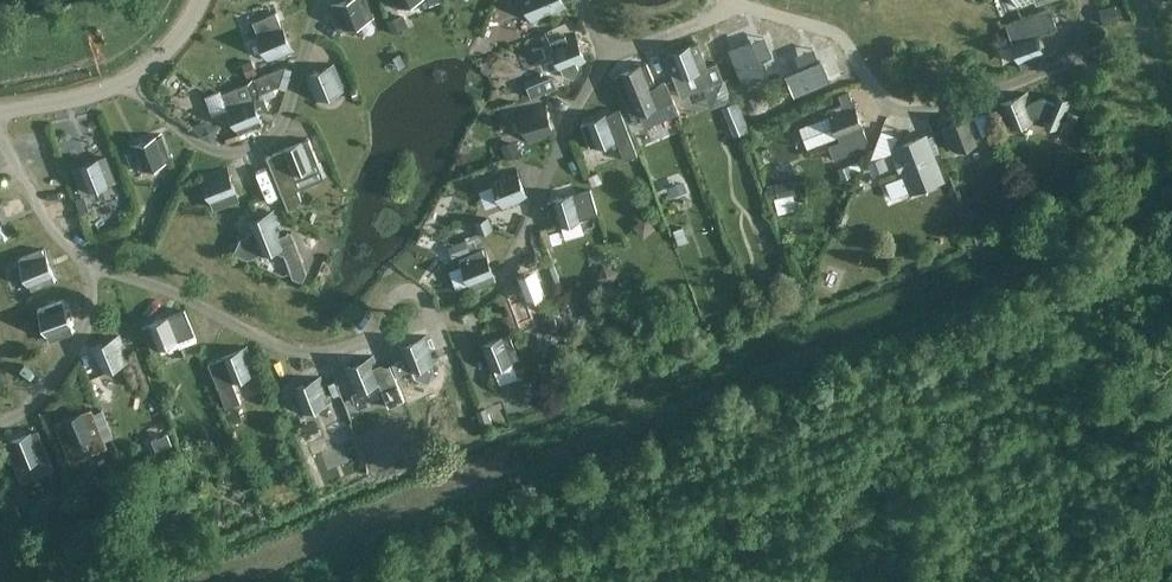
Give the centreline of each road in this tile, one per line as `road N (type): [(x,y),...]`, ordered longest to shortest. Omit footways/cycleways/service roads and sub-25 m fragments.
road 1 (unclassified): [(202,0),(179,41),(134,79),(0,112)]

